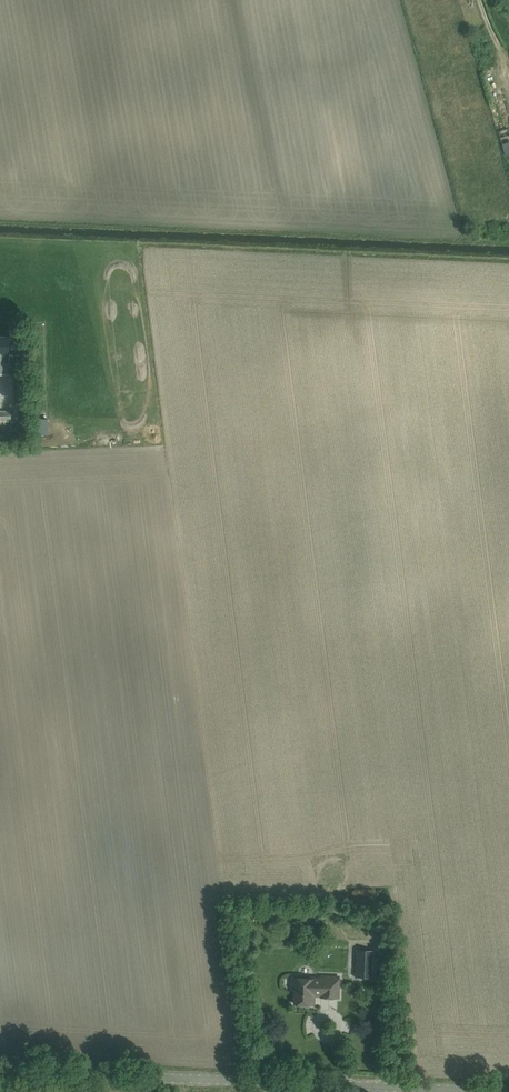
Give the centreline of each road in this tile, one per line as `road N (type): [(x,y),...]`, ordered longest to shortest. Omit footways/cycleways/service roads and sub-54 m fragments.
road 1 (unclassified): [(508,1091),(0,1069)]

